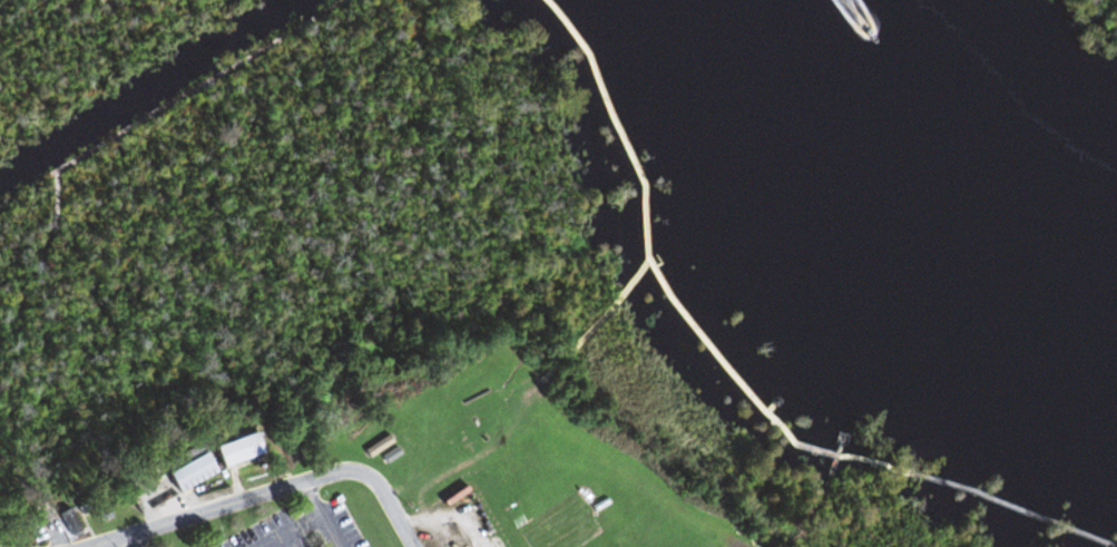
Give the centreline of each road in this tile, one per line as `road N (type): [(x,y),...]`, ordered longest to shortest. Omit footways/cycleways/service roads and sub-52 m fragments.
road 1 (residential): [(85,546),(344,469),(365,469),(380,480),(418,546)]

